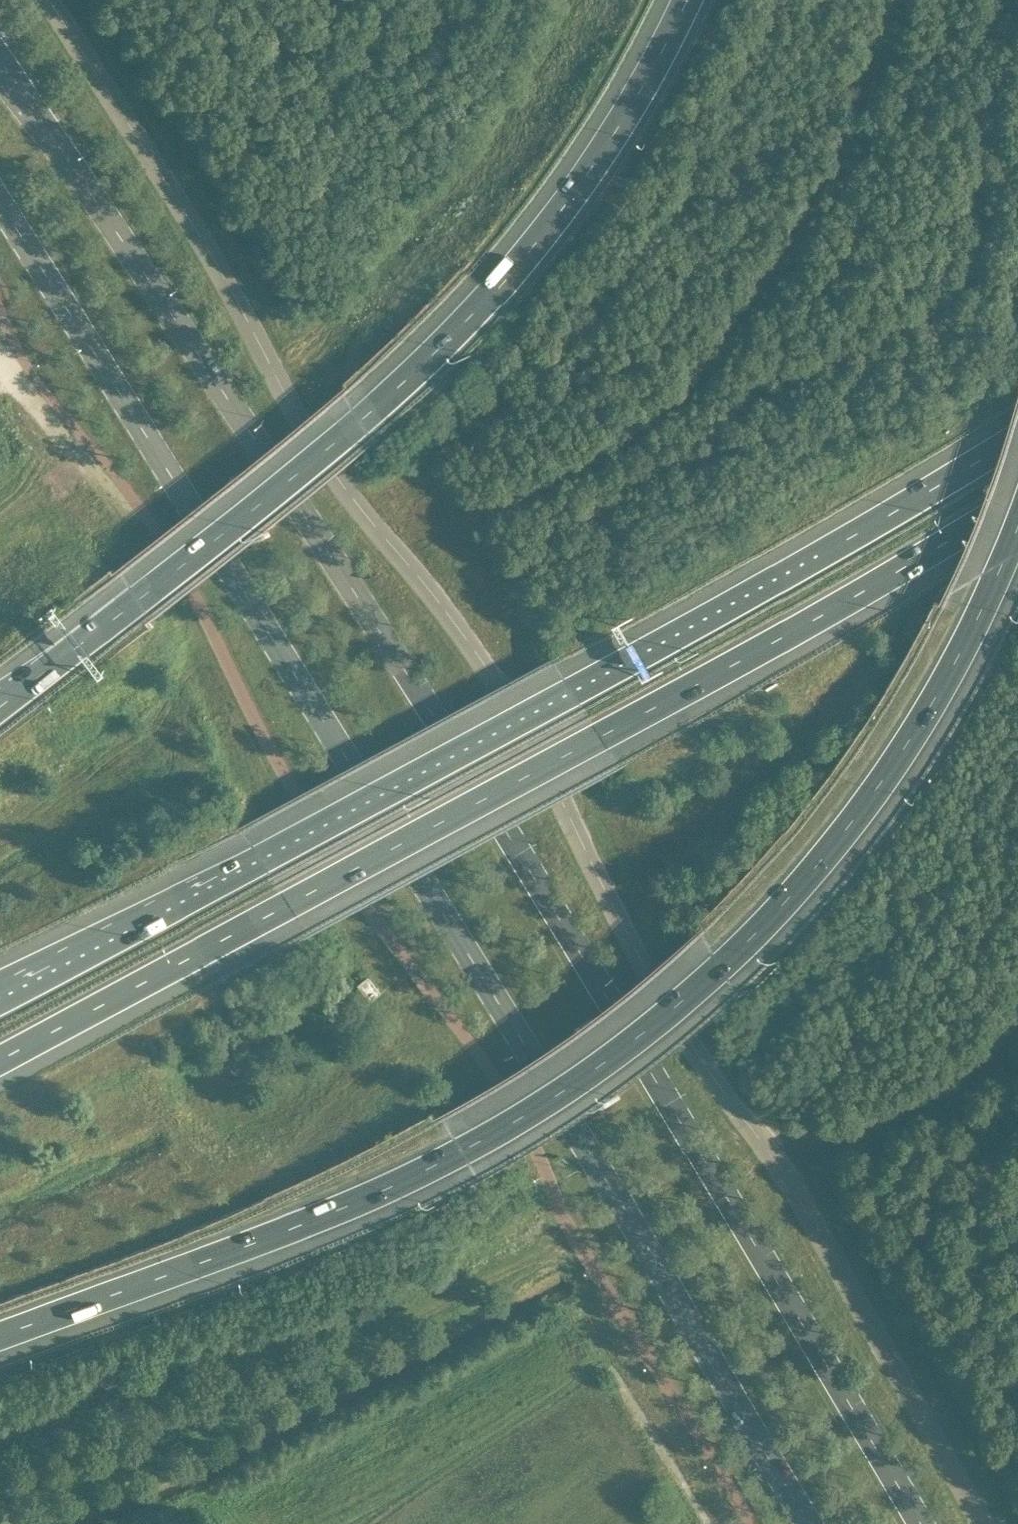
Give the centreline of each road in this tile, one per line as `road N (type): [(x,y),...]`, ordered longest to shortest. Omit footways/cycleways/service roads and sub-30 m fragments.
road 1 (unclassified): [(984,1523),(769,1150),(646,965),(497,681),(360,501),(219,258),(54,0)]
road 2 (primary): [(920,1523),(316,530),(0,57)]
road 3 (primary): [(0,205),(569,1120),(808,1523)]
road 4 (motorway): [(0,1335),(342,1208),(581,1077),(652,1023),(720,964),(864,806),(942,684),(1017,518)]
road 5 (motorway): [(0,1061),(600,737),(1017,495)]
road 6 (motorway): [(1017,434),(733,607),(0,987)]
road 7 (motorway): [(683,0),(574,193),(481,307),(361,420),(0,704)]
road 8 (track): [(569,1232),(286,1382),(72,1476),(0,1493)]
road 9 (unclassified): [(151,537),(0,360)]

